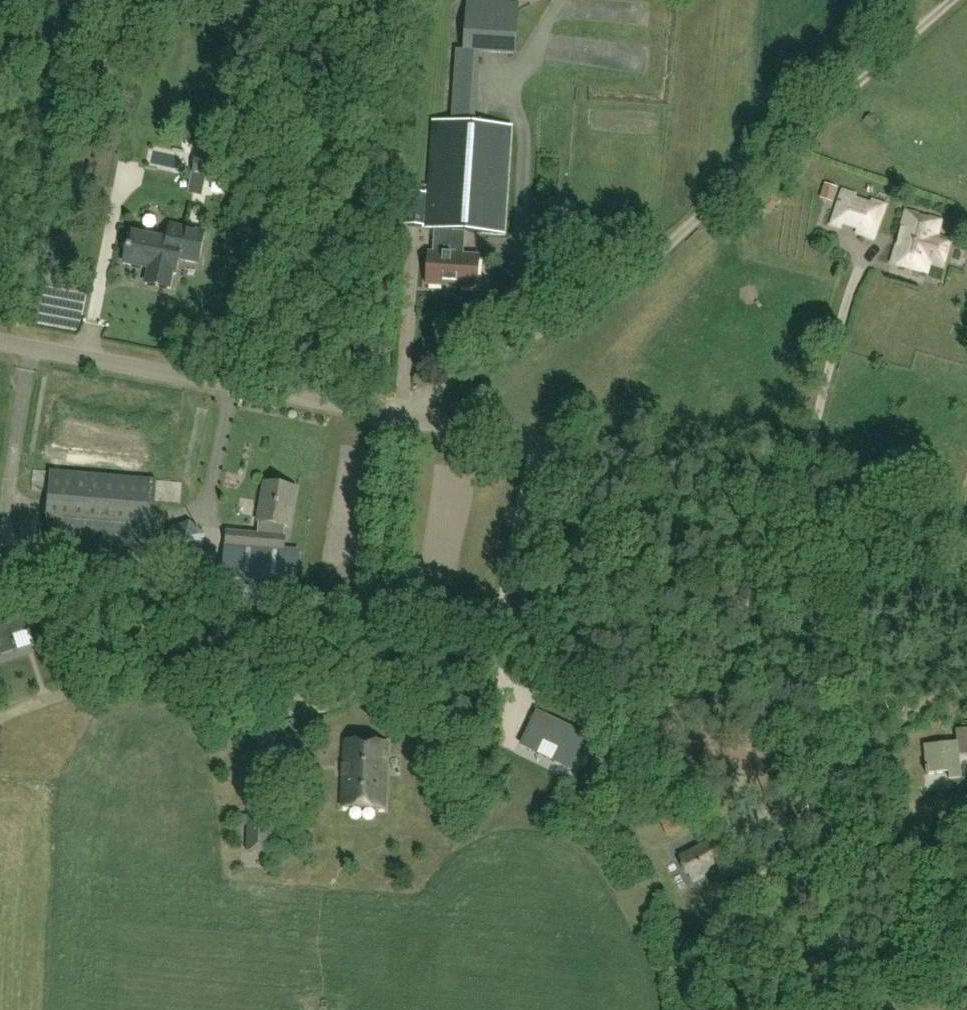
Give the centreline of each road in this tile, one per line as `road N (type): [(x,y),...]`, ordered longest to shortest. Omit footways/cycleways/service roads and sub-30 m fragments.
road 1 (track): [(538,331),(616,281),(767,160),(938,0)]
road 2 (track): [(847,1009),(814,496)]
road 3 (unclassified): [(814,496),(406,416)]
road 4 (unclassified): [(406,416),(0,342)]
road 5 (unclassified): [(406,416),(431,393),(538,331)]
road 6 (unclassified): [(814,496),(966,531)]

